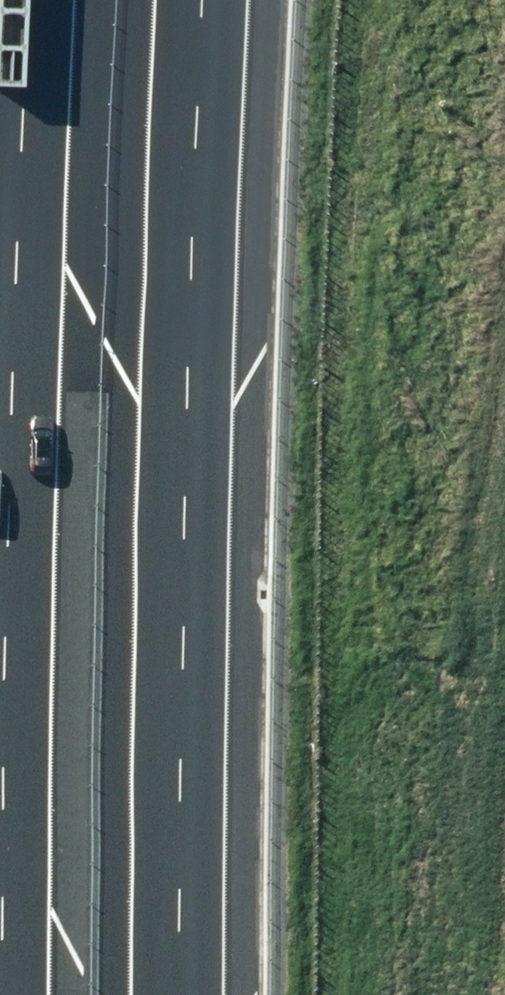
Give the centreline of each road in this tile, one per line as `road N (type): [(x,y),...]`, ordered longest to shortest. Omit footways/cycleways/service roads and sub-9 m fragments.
road 1 (motorway): [(208,0),(199,111),(191,994)]
road 2 (motorway): [(0,600),(32,0)]

